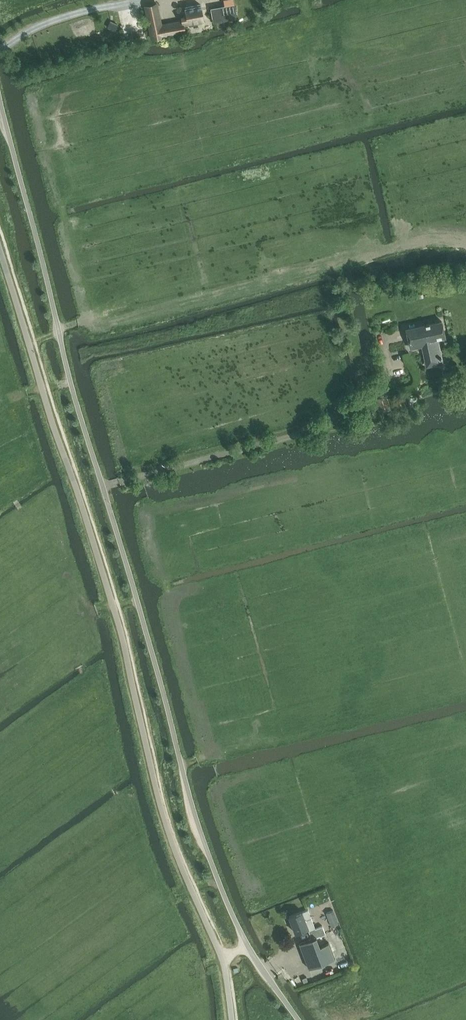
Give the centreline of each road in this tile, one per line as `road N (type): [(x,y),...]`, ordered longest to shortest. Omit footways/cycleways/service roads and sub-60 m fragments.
road 1 (unclassified): [(298,1019),(248,947),(200,831),(0,96)]

